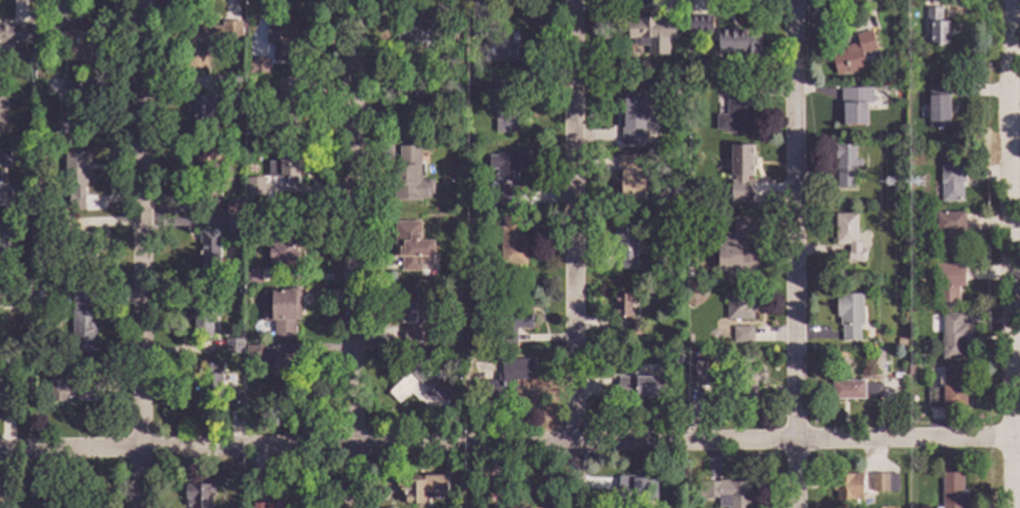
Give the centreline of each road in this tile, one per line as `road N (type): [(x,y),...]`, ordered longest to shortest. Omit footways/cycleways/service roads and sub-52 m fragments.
road 1 (residential): [(1019,435),(0,449)]
road 2 (residential): [(357,507),(352,0)]
road 3 (residential): [(1011,507),(1015,0)]
road 4 (residential): [(575,507),(572,0)]
road 5 (residential): [(790,507),(792,0)]
road 6 (residential): [(141,507),(142,0)]

